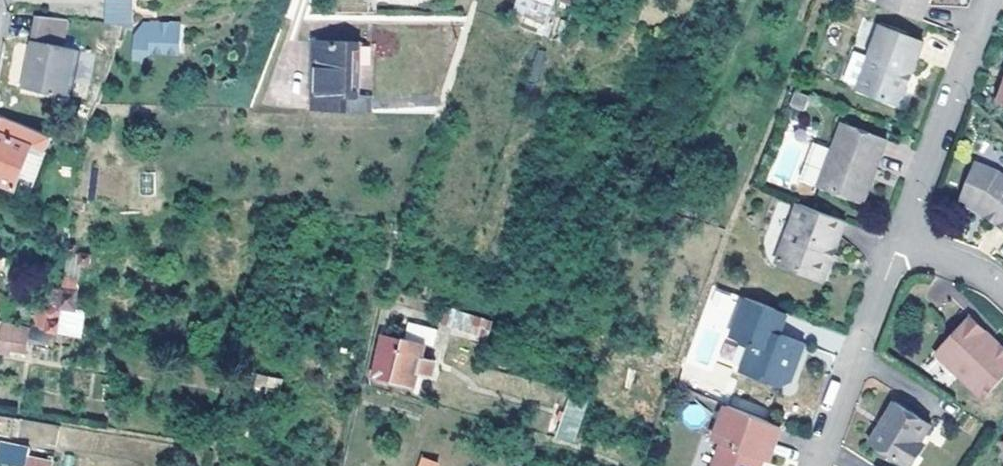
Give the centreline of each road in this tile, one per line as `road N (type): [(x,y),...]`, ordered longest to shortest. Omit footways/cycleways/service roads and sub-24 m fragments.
road 1 (residential): [(987,0),(903,240)]
road 2 (residential): [(903,240),(819,465)]

